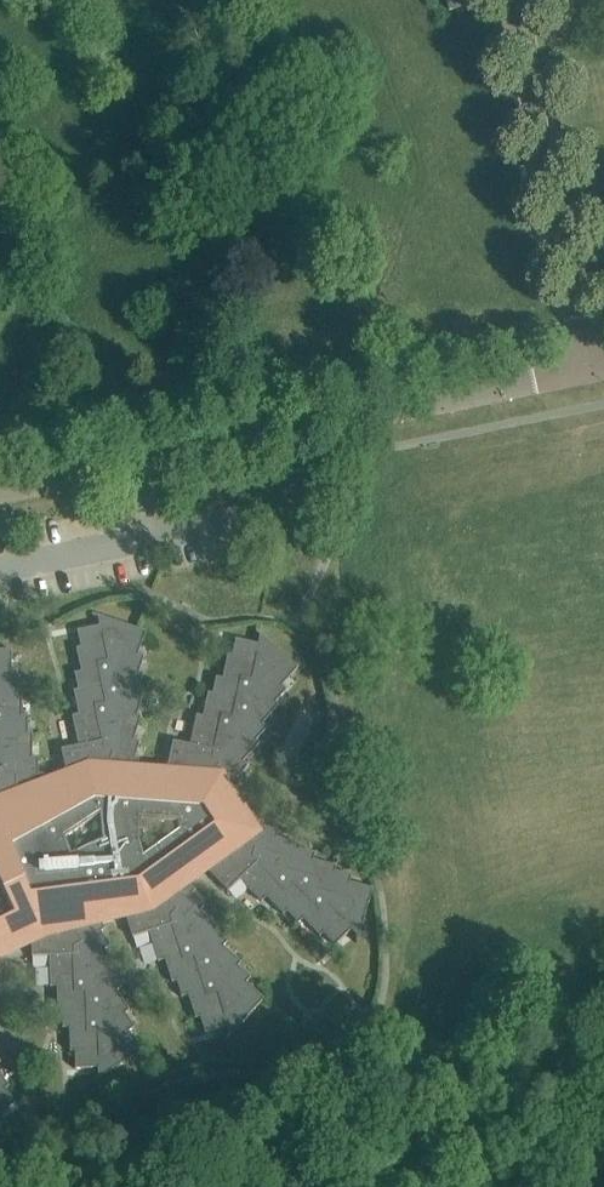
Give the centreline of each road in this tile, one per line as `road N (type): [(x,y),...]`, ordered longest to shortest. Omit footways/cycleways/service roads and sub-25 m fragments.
road 1 (unclassified): [(0,489),(586,369)]
road 2 (residential): [(586,369),(511,0)]

